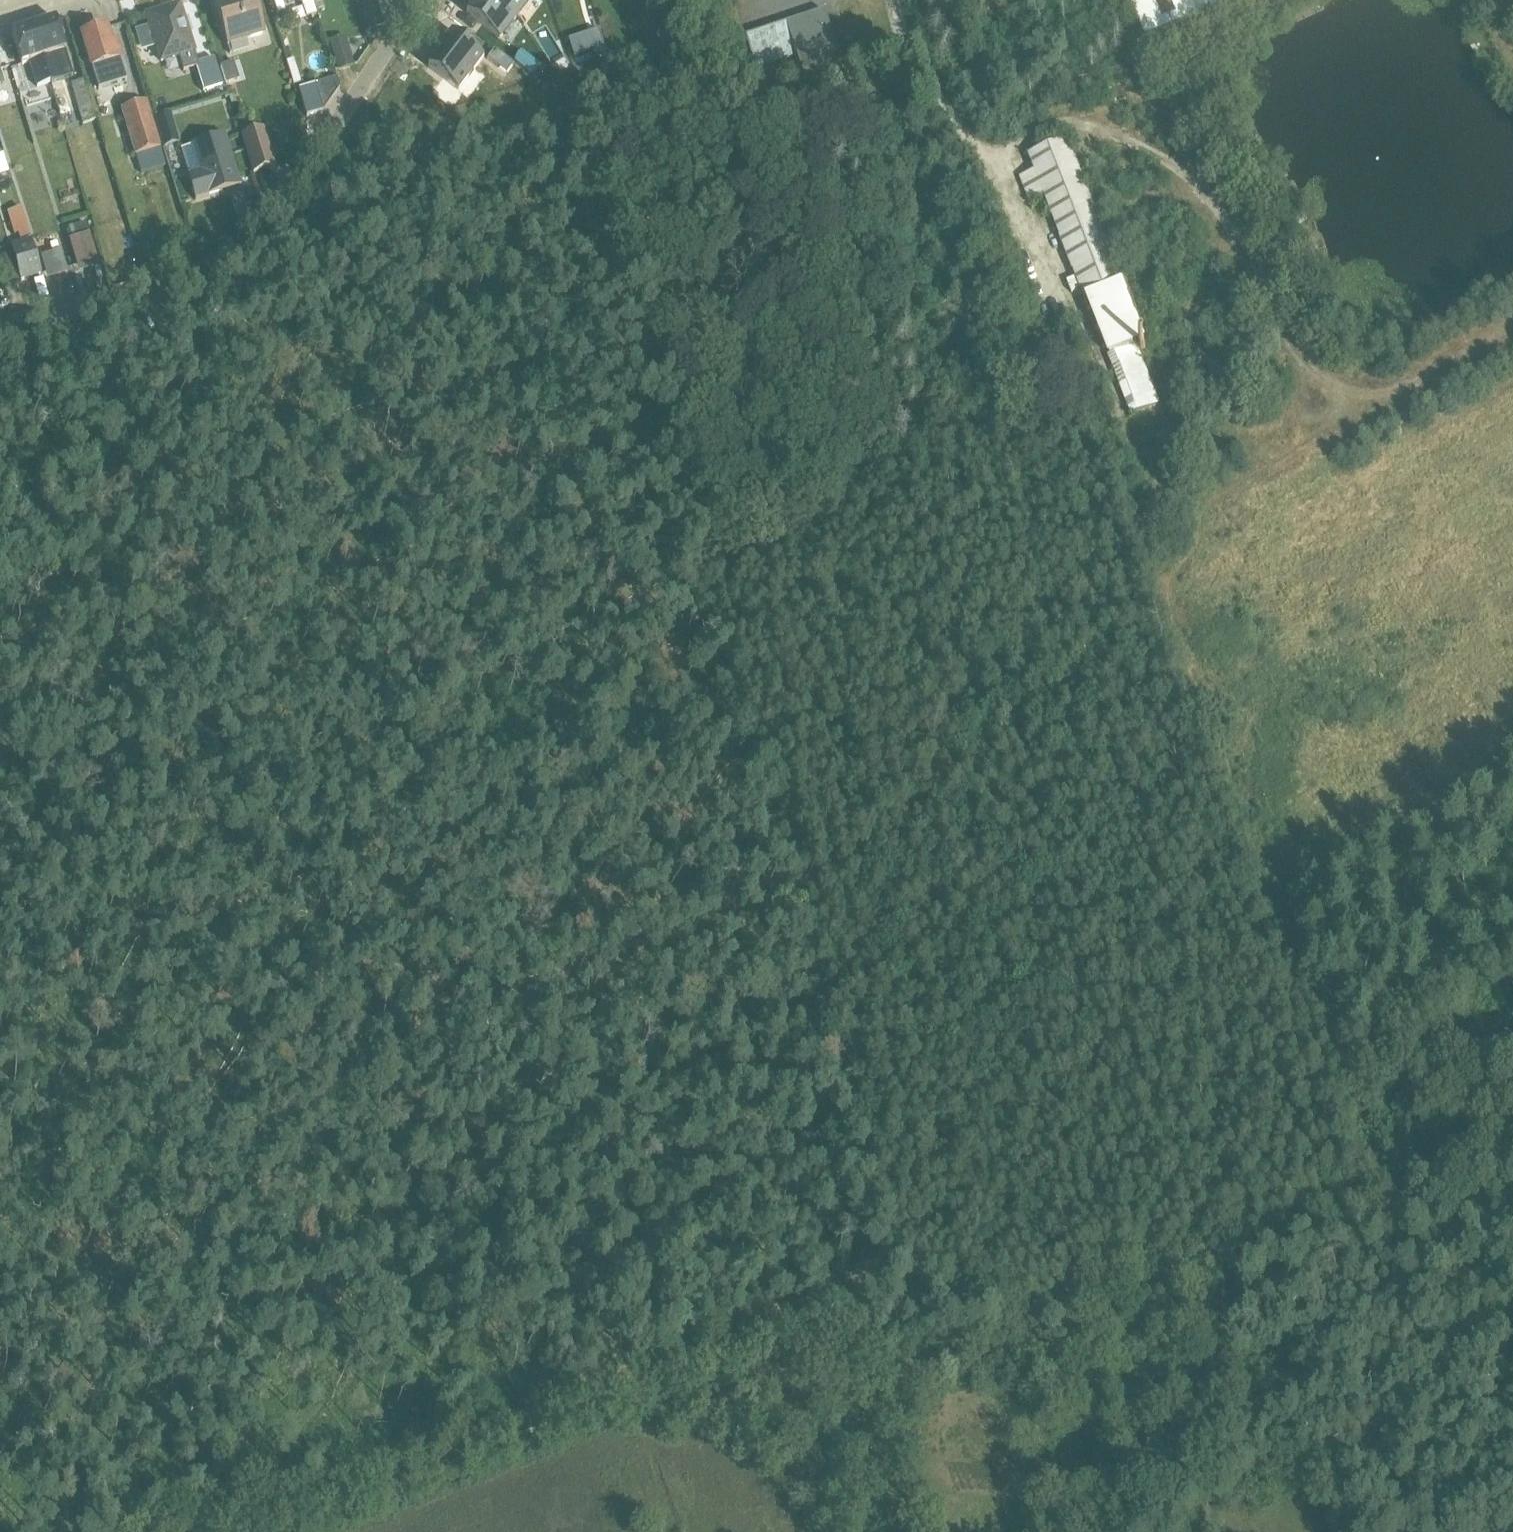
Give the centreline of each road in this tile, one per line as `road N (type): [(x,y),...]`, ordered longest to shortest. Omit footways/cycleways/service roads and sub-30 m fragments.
road 1 (track): [(236,1531),(298,1520),(810,1327)]
road 2 (track): [(0,324),(160,292),(225,260),(265,222),(425,0)]

